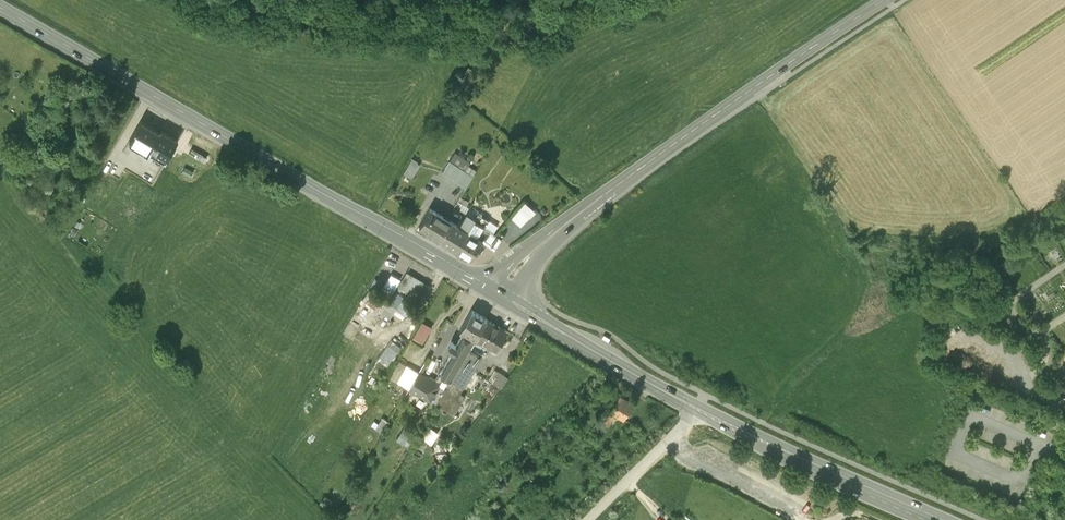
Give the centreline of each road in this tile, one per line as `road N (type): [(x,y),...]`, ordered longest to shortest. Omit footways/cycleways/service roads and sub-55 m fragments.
road 1 (secondary): [(0,7),(482,282)]
road 2 (secondary): [(889,0),(598,199)]
road 3 (secondary): [(697,408),(944,519)]
road 4 (secondary): [(514,301),(697,408)]
road 5 (unclassified): [(697,408),(589,519)]
road 6 (secondary): [(598,199),(482,282)]
road 7 (secondary): [(514,301),(530,271),(598,199)]

